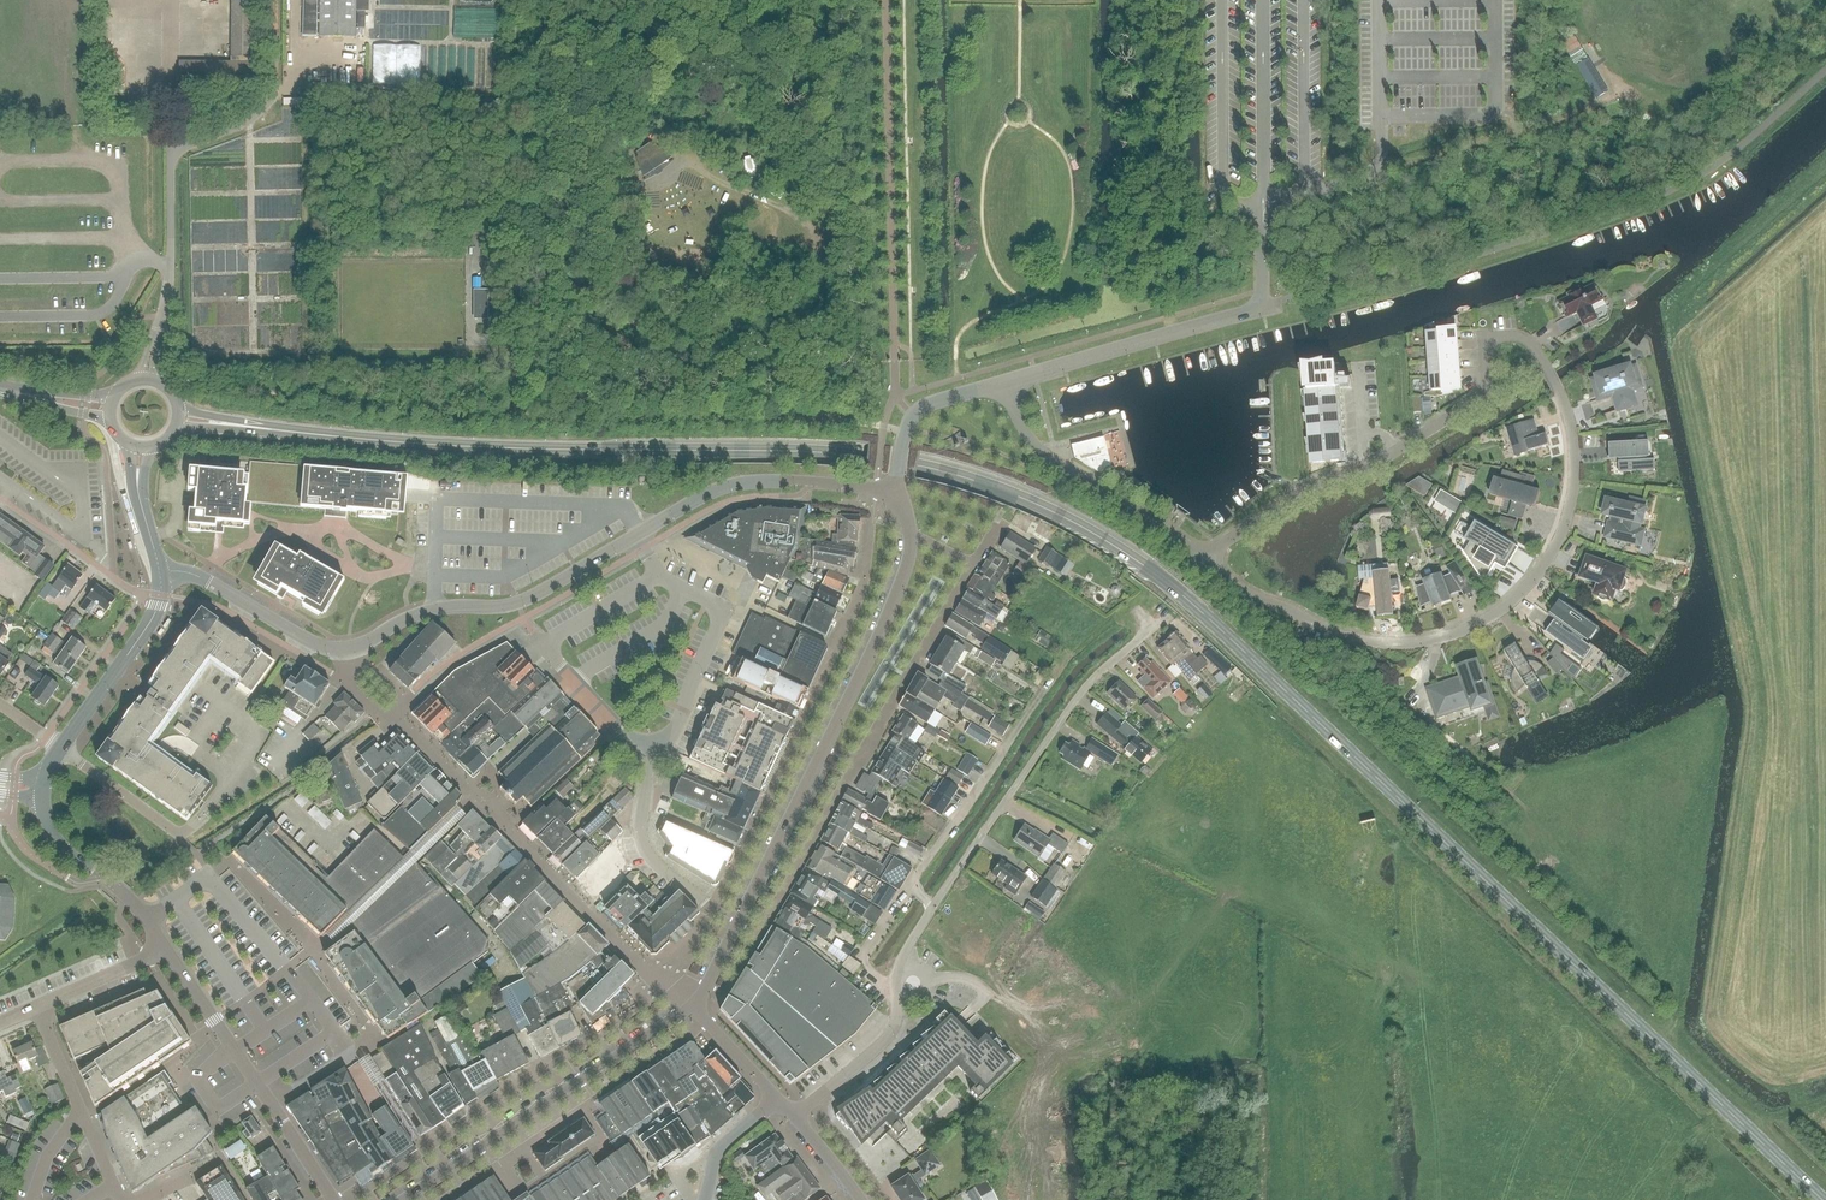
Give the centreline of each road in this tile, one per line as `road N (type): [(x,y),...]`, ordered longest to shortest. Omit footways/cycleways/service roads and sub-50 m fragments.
road 1 (primary): [(1822,1199),(1214,624),(1158,575),(1064,517),(975,481),(866,456),(424,444),(178,418)]
road 2 (unclassified): [(1007,381),(1260,307),(1261,210),(1381,172),(1380,0)]
road 3 (residential): [(794,1115),(886,1040),(897,1016),(902,957),(960,866),(1087,686),(1167,619)]
road 4 (residential): [(1559,394),(1575,446),(1569,512),(1534,578),(1488,619),(1422,642),(1356,639),(1256,597),(1205,561)]
road 5 (residential): [(1205,561),(1310,487),(1369,467),(1475,401),(1486,386),(1494,339),(1524,338),(1559,394)]
road 6 (residential): [(694,1005),(402,1199)]
road 7 (track): [(682,163),(785,210),(816,237),(827,296),(805,355),(825,419)]
road 8 (tertiary): [(897,493),(791,480),(726,486),(584,566)]
road 9 (tertiary): [(334,1199),(166,948)]
road 10 (residential): [(1279,1034),(1271,919),(1119,839)]
road 11 (residential): [(1205,561),(1043,452),(1022,426),(1007,381)]
road 12 (tertiary): [(351,648),(412,615),(528,599),(584,566)]
road 13 (residential): [(1047,1050),(1279,1034)]
road 14 (residential): [(856,762),(974,564)]
road 15 (tertiary): [(824,746),(883,628),(910,535)]
road 16 (residential): [(738,923),(649,858),(642,803),(653,741)]
road 17 (unclassified): [(149,378),(168,285),(170,153)]
road 18 (tertiary): [(351,648),(312,643),(194,575),(159,571)]
road 19 (residential): [(120,1199),(37,1006)]
road 20 (tertiary): [(166,948),(106,877),(63,848),(47,818),(45,789)]
road 21 (tertiary): [(60,747),(150,621),(161,595),(159,571)]
road 22 (tertiary): [(738,923),(824,746)]
road 23 (unclassified): [(170,153),(265,107),(276,82),(275,24)]
road 24 (unclassified): [(897,493),(902,441),(918,410),(1007,381)]
road 25 (residential): [(1279,1034),(1291,1199)]
road 26 (unclassified): [(186,843),(60,747)]
road 27 (residential): [(1053,1199),(1047,1050)]
road 28 (residential): [(37,1006),(166,948)]
road 29 (tertiary): [(776,1098),(718,1150),(705,1199)]
road 30 (tertiary): [(159,571),(138,496),(140,447)]
road 31 (tertiary): [(776,1098),(694,1005)]

